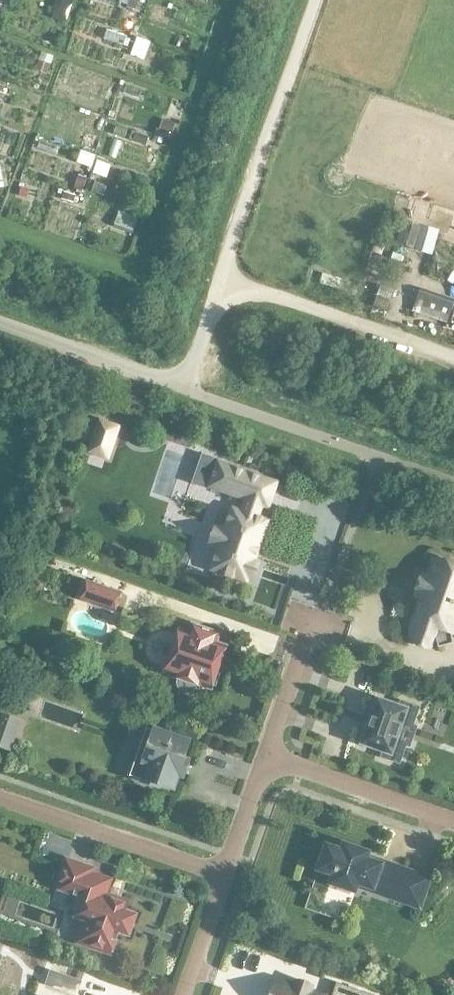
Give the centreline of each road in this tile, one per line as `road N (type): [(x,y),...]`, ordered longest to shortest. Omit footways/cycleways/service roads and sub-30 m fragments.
road 1 (residential): [(0,798),(223,875)]
road 2 (unclassified): [(190,391),(0,324)]
road 3 (residential): [(453,822),(266,755)]
road 4 (residential): [(324,614),(266,755)]
road 5 (residential): [(266,755),(223,875)]
road 6 (residential): [(223,875),(182,994)]

